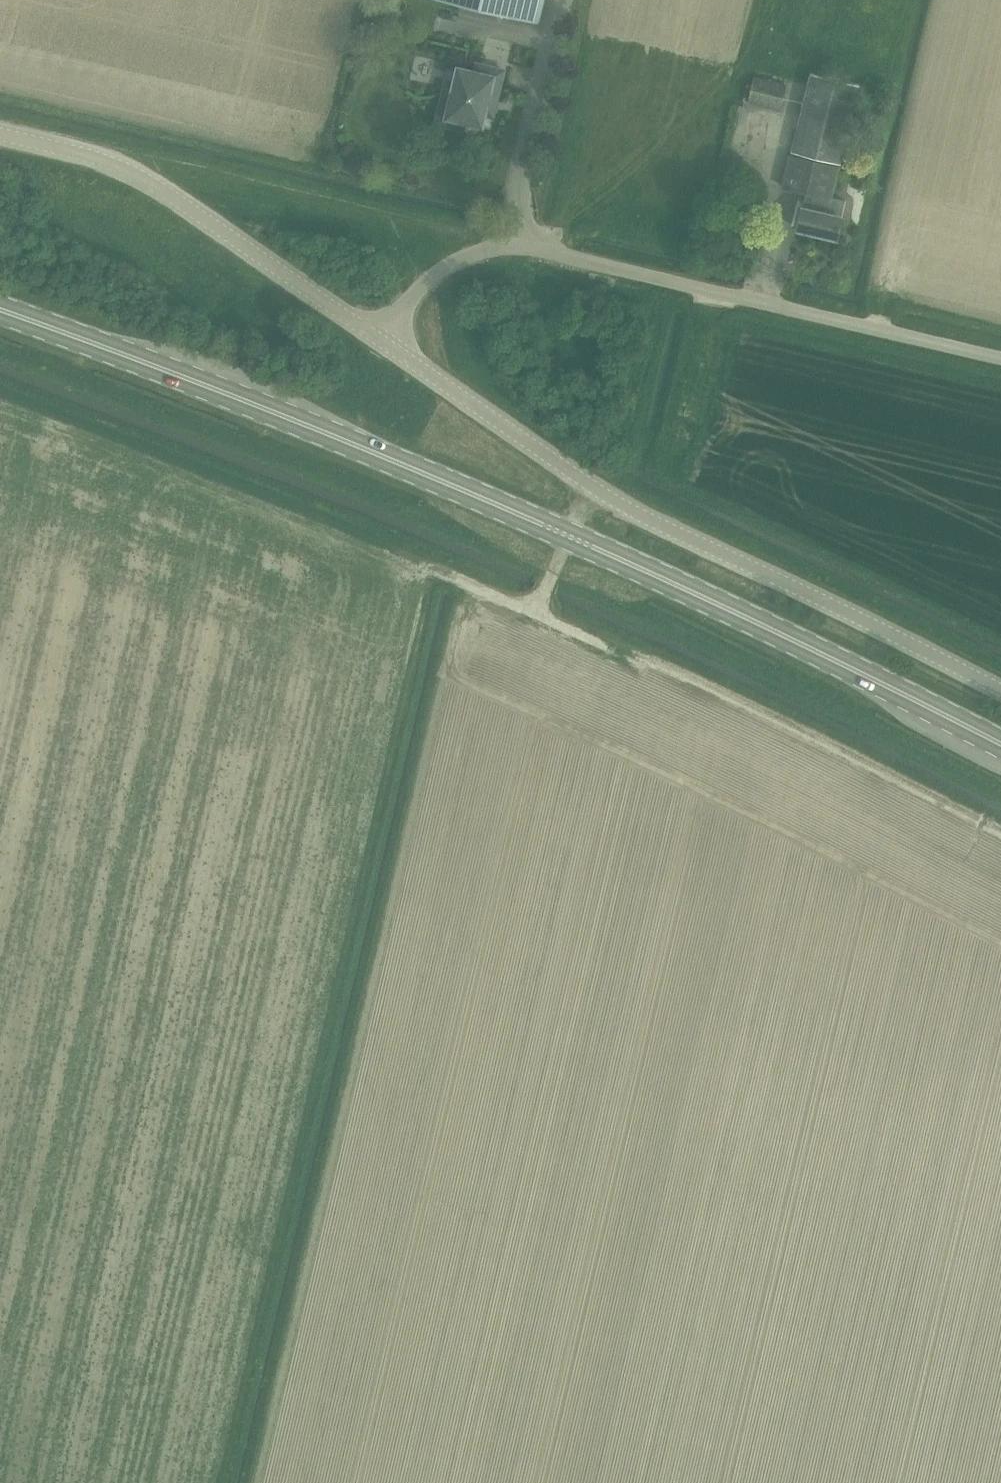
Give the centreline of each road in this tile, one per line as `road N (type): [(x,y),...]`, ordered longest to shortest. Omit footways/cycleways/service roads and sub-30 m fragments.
road 1 (secondary): [(1000,744),(543,525),(0,310)]
road 2 (track): [(462,582),(438,571),(226,1482)]
road 3 (unclassified): [(1000,690),(632,511),(380,340)]
road 4 (unclassified): [(1000,358),(518,247),(450,264),(380,340)]
road 5 (track): [(714,291),(671,475),(1000,636)]
road 6 (track): [(438,571),(0,401)]
road 7 (unclassified): [(380,340),(141,176),(0,134)]
road 8 (track): [(878,329),(886,295),(872,292),(938,0)]
road 9 (track): [(0,88),(313,161)]
road 10 (track): [(531,248),(685,39)]
road 11 (track): [(613,499),(665,280)]
road 12 (track): [(462,582),(609,648)]
road 13 (track): [(535,615),(590,484)]

